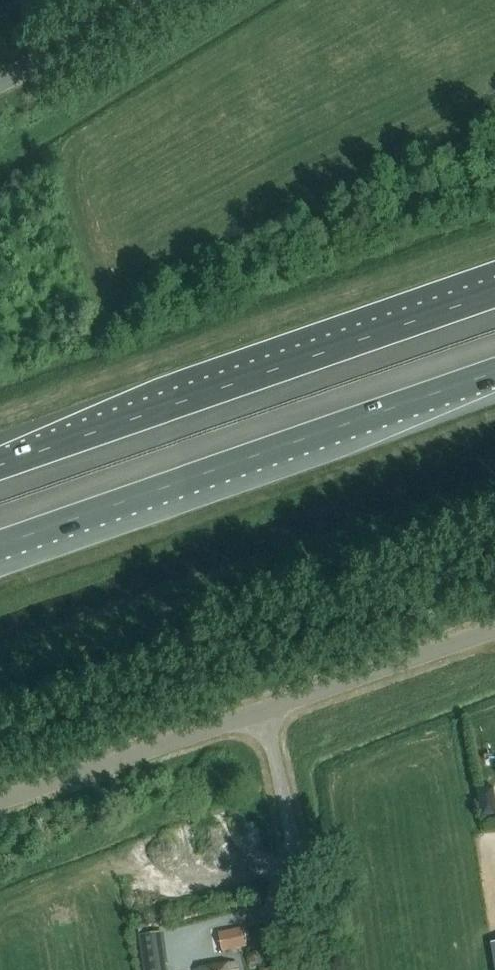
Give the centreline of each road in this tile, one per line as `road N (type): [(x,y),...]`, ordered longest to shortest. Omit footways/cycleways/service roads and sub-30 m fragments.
road 1 (motorway): [(0,544),(494,371)]
road 2 (motorway): [(494,293),(0,465)]
road 3 (unclassified): [(494,634),(0,804)]
road 4 (unclassified): [(0,86),(152,0)]

